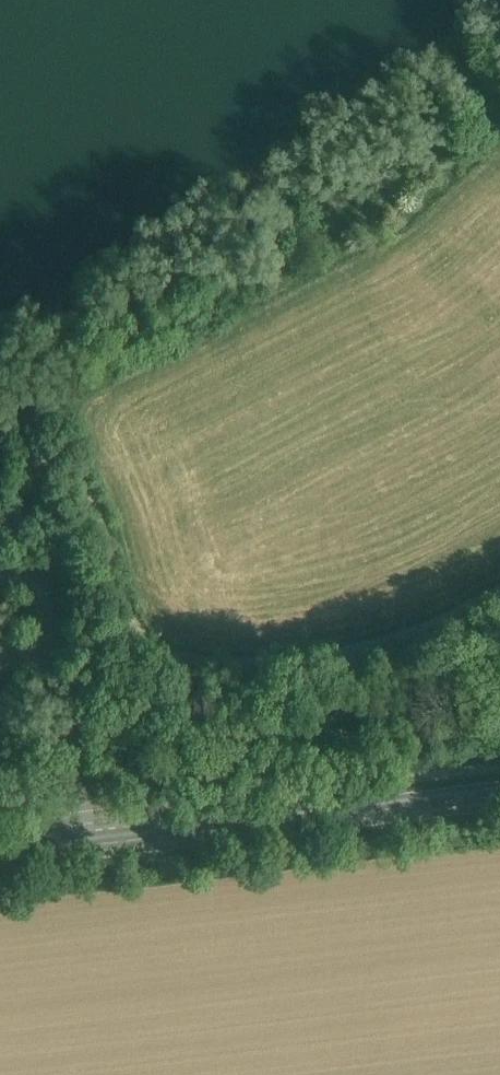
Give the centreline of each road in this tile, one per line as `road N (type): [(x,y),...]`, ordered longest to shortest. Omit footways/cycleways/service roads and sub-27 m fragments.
road 1 (tertiary): [(0,854),(499,789)]

